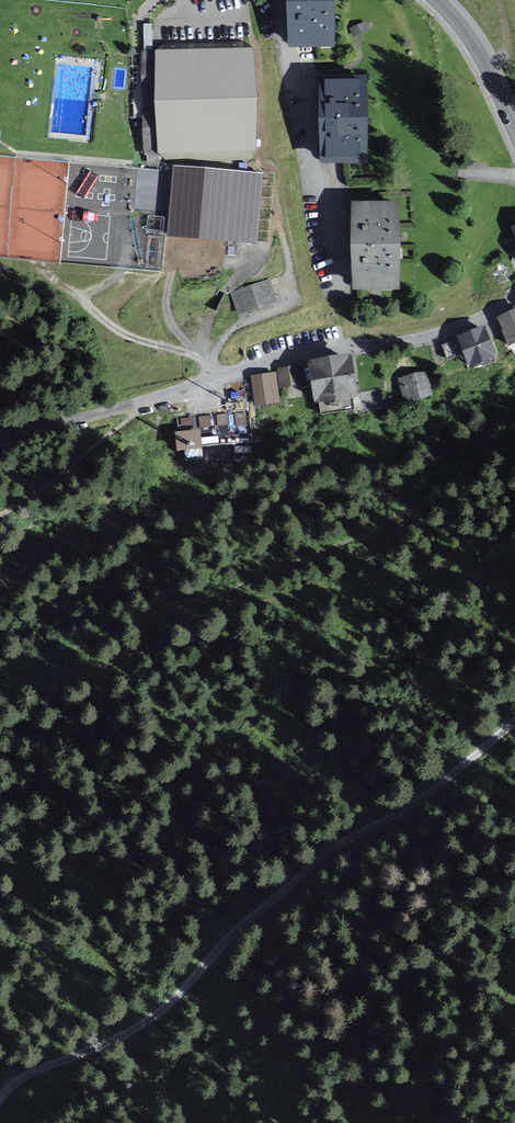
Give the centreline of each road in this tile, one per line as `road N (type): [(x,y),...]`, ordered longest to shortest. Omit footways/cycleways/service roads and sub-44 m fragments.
road 1 (track): [(0,1101),(23,1076),(130,1032),(186,989),(226,935),(266,903),(346,841),(443,785),(514,723)]
road 2 (unclassified): [(514,301),(428,337),(253,367),(0,438)]
road 3 (track): [(514,451),(239,586)]
road 4 (residential): [(276,0),(338,292)]
road 5 (track): [(514,572),(399,579),(258,602),(234,599),(239,586)]
road 6 (secondary): [(514,134),(471,39),(435,0)]
road 7 (track): [(0,686),(133,657)]
road 8 (track): [(240,601),(178,625),(133,657)]

